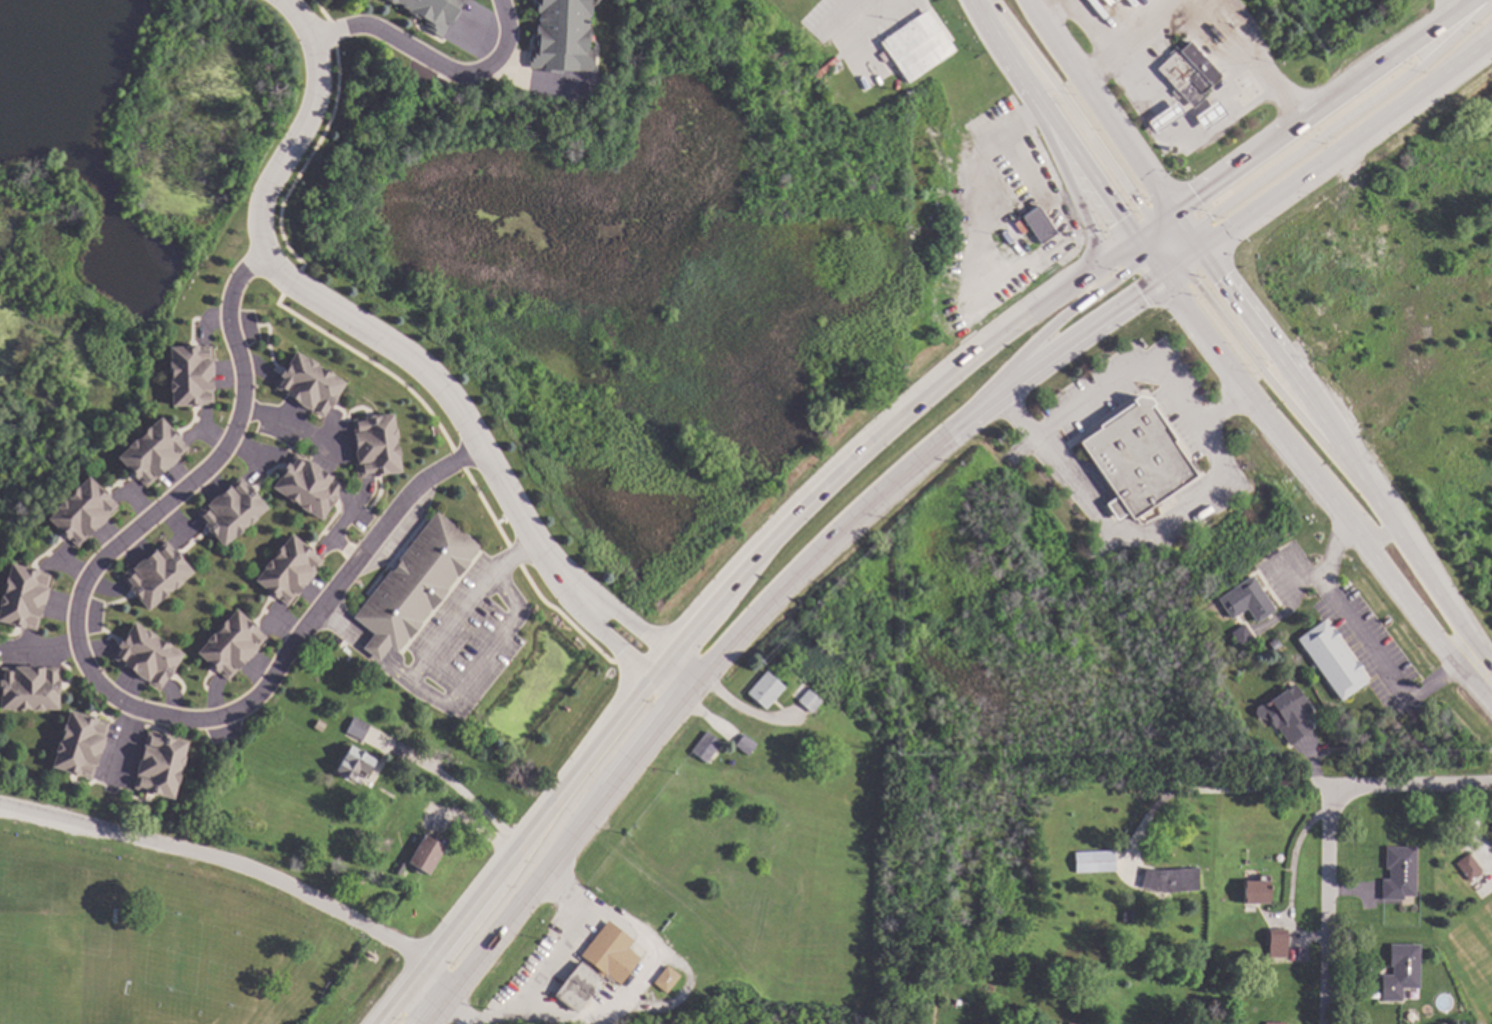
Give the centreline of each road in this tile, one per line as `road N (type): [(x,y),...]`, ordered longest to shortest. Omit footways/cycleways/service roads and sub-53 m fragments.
road 1 (residential): [(478,446),(425,481),(322,607),(261,698),(210,716),(124,707),(86,668),(79,621),(86,573),(204,470),(237,428),(245,382),(228,296),(265,256)]
road 2 (trunk): [(1074,280),(944,380),(760,550),(378,1023)]
road 3 (residential): [(289,0),(314,53),(314,114),(257,208),(267,266),(425,368),(522,525),(579,599),(688,687)]
road 4 (trunk): [(421,1023),(733,636),(830,535),(955,428)]
road 5 (primary): [(1161,277),(1491,703)]
road 6 (primary): [(1491,673),(1345,445),(1200,249)]
road 7 (trunk): [(1491,3),(1393,88),(1186,231)]
road 8 (trunk): [(1472,0),(1173,212)]
road 9 (trunk): [(1200,249),(1491,36)]
road 10 (trunk): [(1400,526),(1318,440),(1177,265)]
road 11 (residential): [(501,0),(506,55),(483,79),(369,25),(306,36)]
road 12 (trunk): [(993,0),(1153,226)]
road 13 (trunk): [(998,38),(1089,228),(1091,251),(1074,280)]
road 14 (trunk): [(955,428),(1060,321),(1148,257)]
road 15 (primary): [(1173,212),(1030,0)]
road 16 (trunk): [(955,428),(1161,277)]
road 17 (primary): [(998,38),(1136,241)]
road 18 (residential): [(1332,789),(1324,1023)]
road 19 (residential): [(1491,784),(1332,789)]

